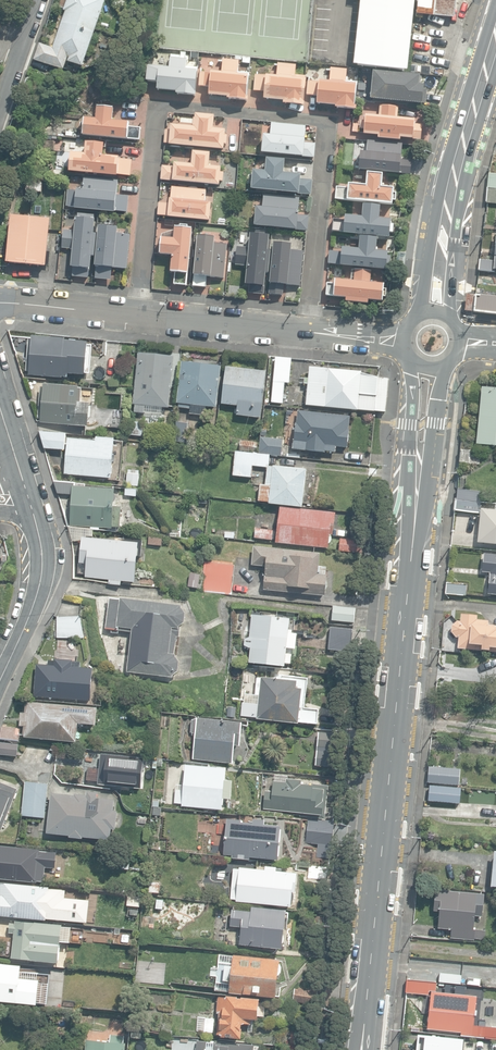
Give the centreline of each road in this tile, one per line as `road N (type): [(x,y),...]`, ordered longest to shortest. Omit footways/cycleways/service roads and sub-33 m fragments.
road 1 (secondary): [(432,365),(362,1049)]
road 2 (residential): [(0,302),(409,341)]
road 3 (secondary): [(495,40),(447,218),(437,316)]
road 4 (residential): [(31,504),(41,583),(0,680)]

